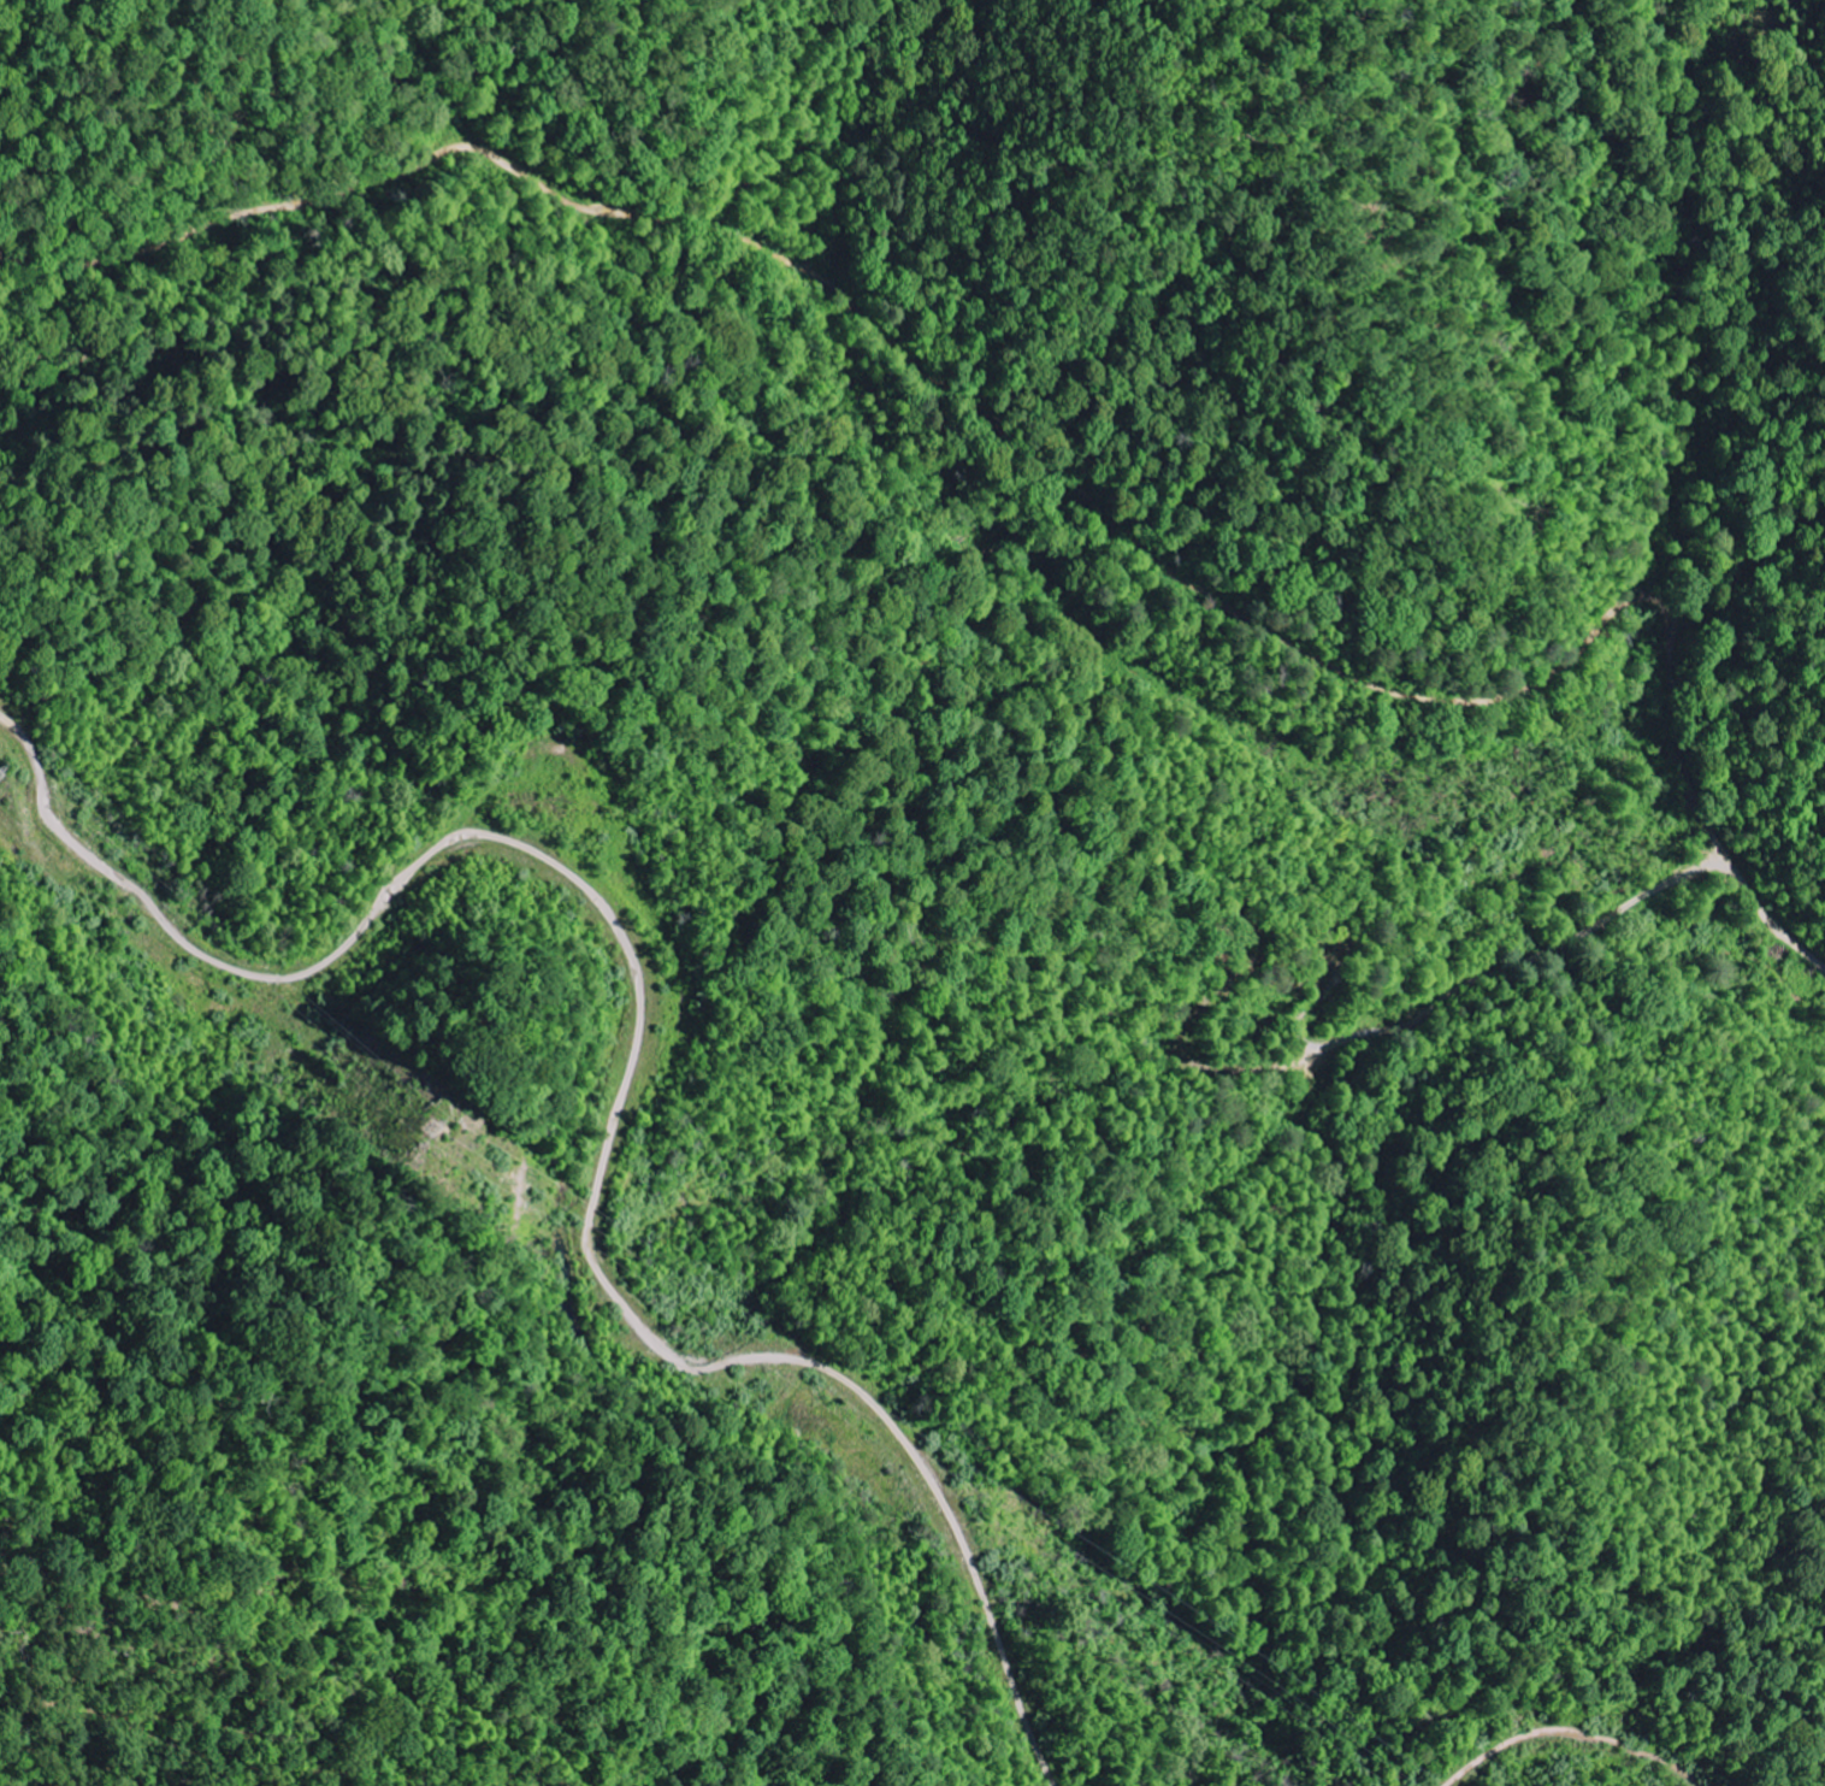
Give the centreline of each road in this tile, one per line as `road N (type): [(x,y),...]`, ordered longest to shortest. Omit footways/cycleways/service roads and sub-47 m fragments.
road 1 (residential): [(1642,1785),(1602,1745),(1212,1749),(1102,1714),(903,1474),(723,1090),(619,888),(560,829),(476,808),(0,803)]

